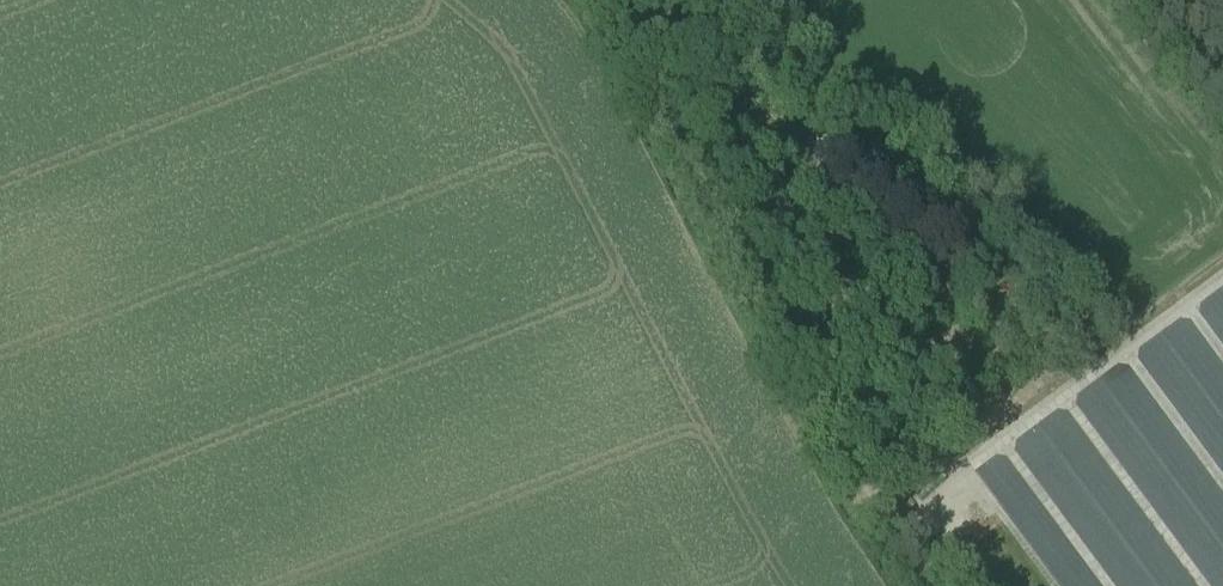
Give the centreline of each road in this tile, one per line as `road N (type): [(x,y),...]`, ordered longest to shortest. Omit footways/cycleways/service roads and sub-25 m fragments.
road 1 (track): [(615,0),(690,163),(862,486),(929,585)]

